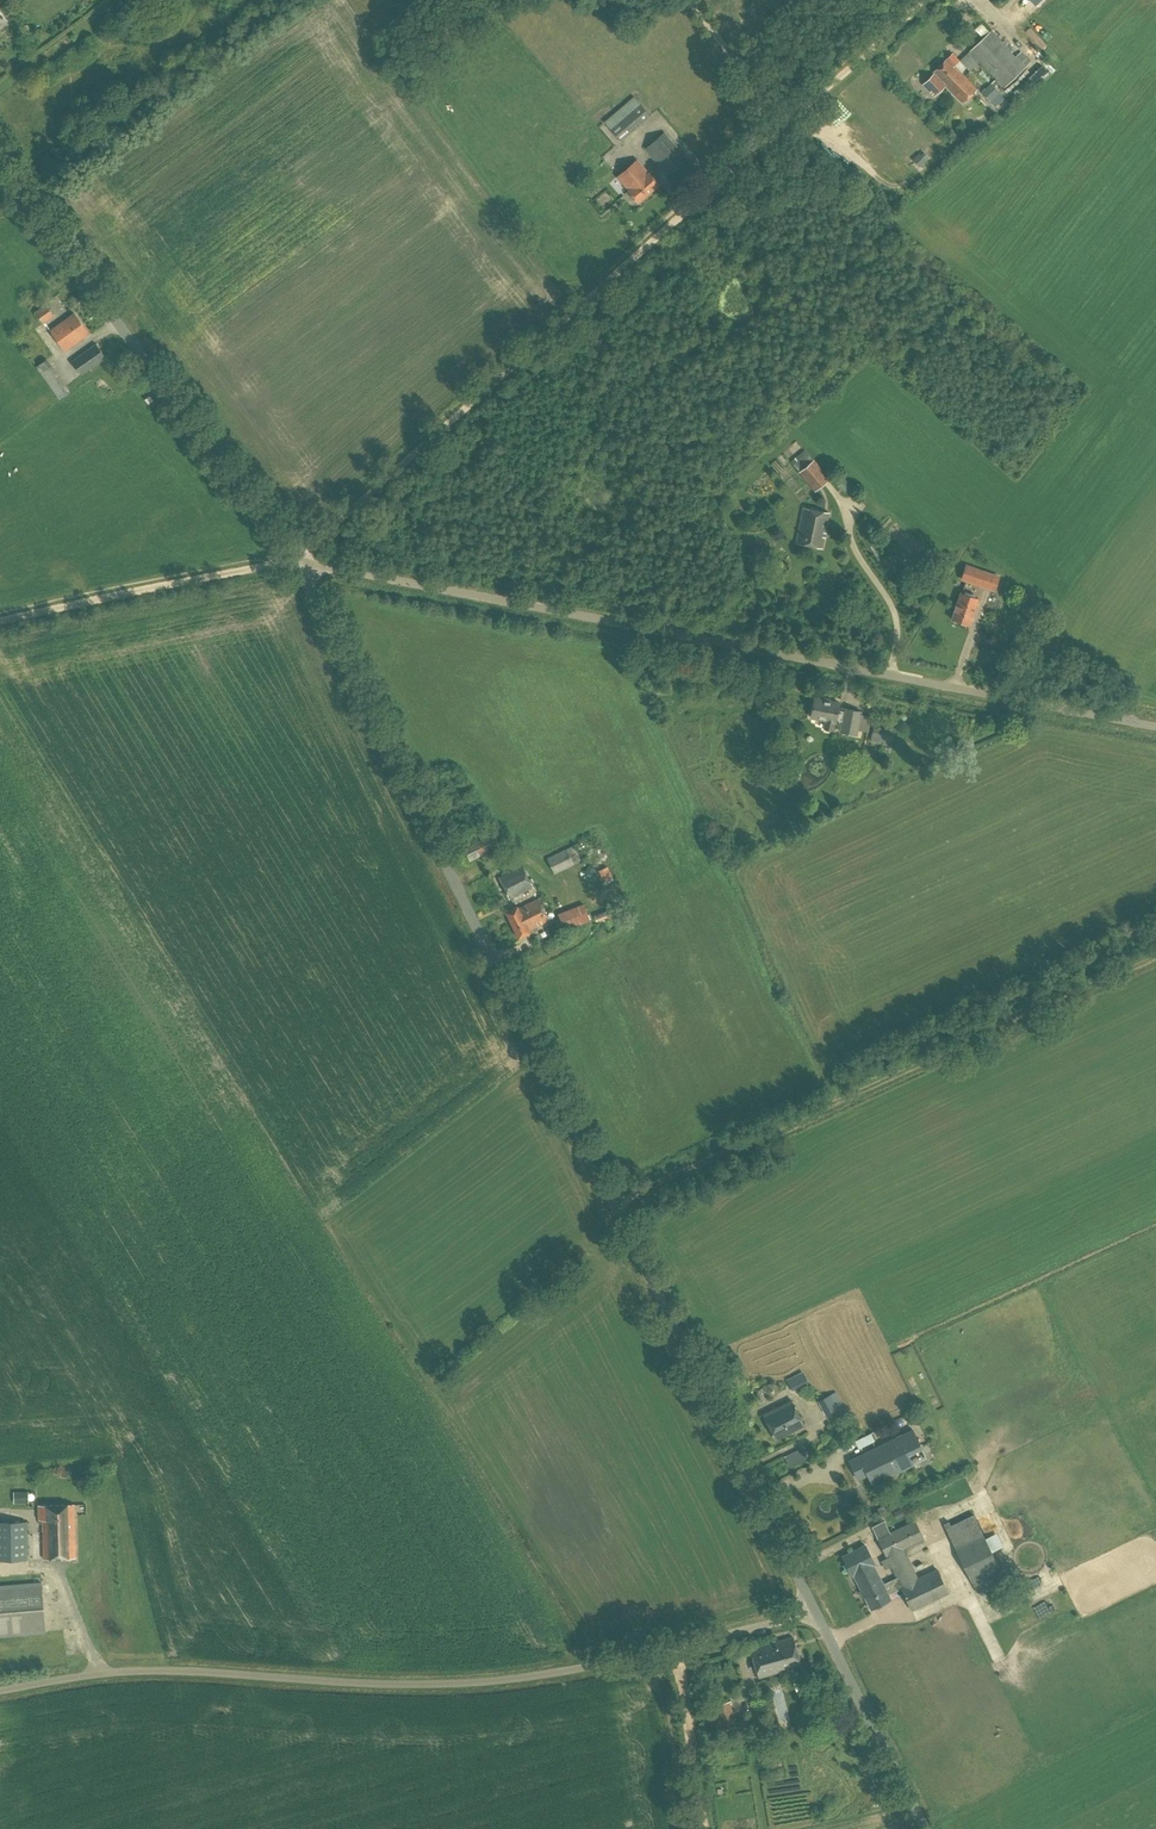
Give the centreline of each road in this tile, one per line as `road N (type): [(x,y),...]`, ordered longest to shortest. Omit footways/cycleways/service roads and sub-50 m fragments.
road 1 (unclassified): [(818,1616),(486,964),(358,684),(291,560)]
road 2 (unclassified): [(1155,726),(291,560)]
road 3 (track): [(291,560),(922,0)]
road 4 (unclassified): [(818,1616),(497,1683),(390,1685),(175,1671),(0,1693)]
road 5 (track): [(1155,957),(608,1206)]
road 6 (unclassified): [(291,560),(0,159)]
road 7 (track): [(0,626),(291,560)]
road 8 (unclassified): [(923,1828),(818,1616)]
road 9 (track): [(704,1828),(677,1650)]

